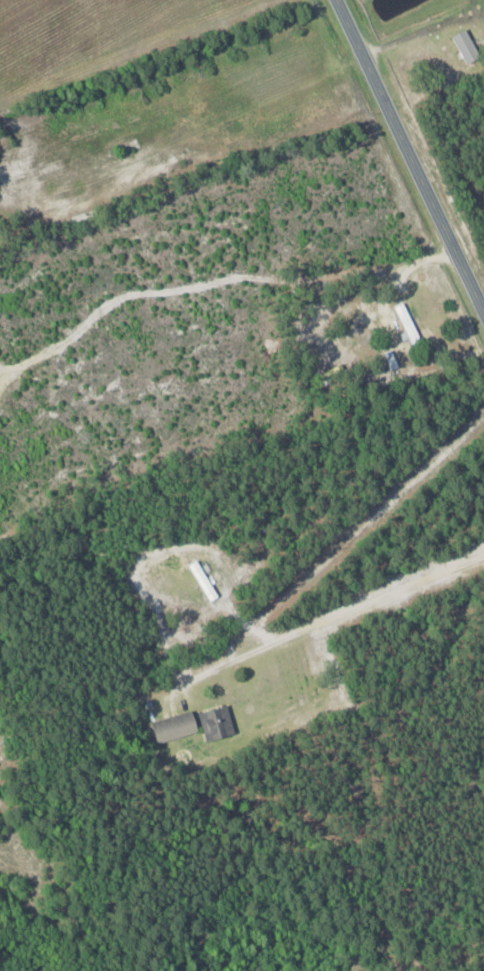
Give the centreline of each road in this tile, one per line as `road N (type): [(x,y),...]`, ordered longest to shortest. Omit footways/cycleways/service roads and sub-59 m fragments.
road 1 (secondary): [(483,309),(338,0)]

